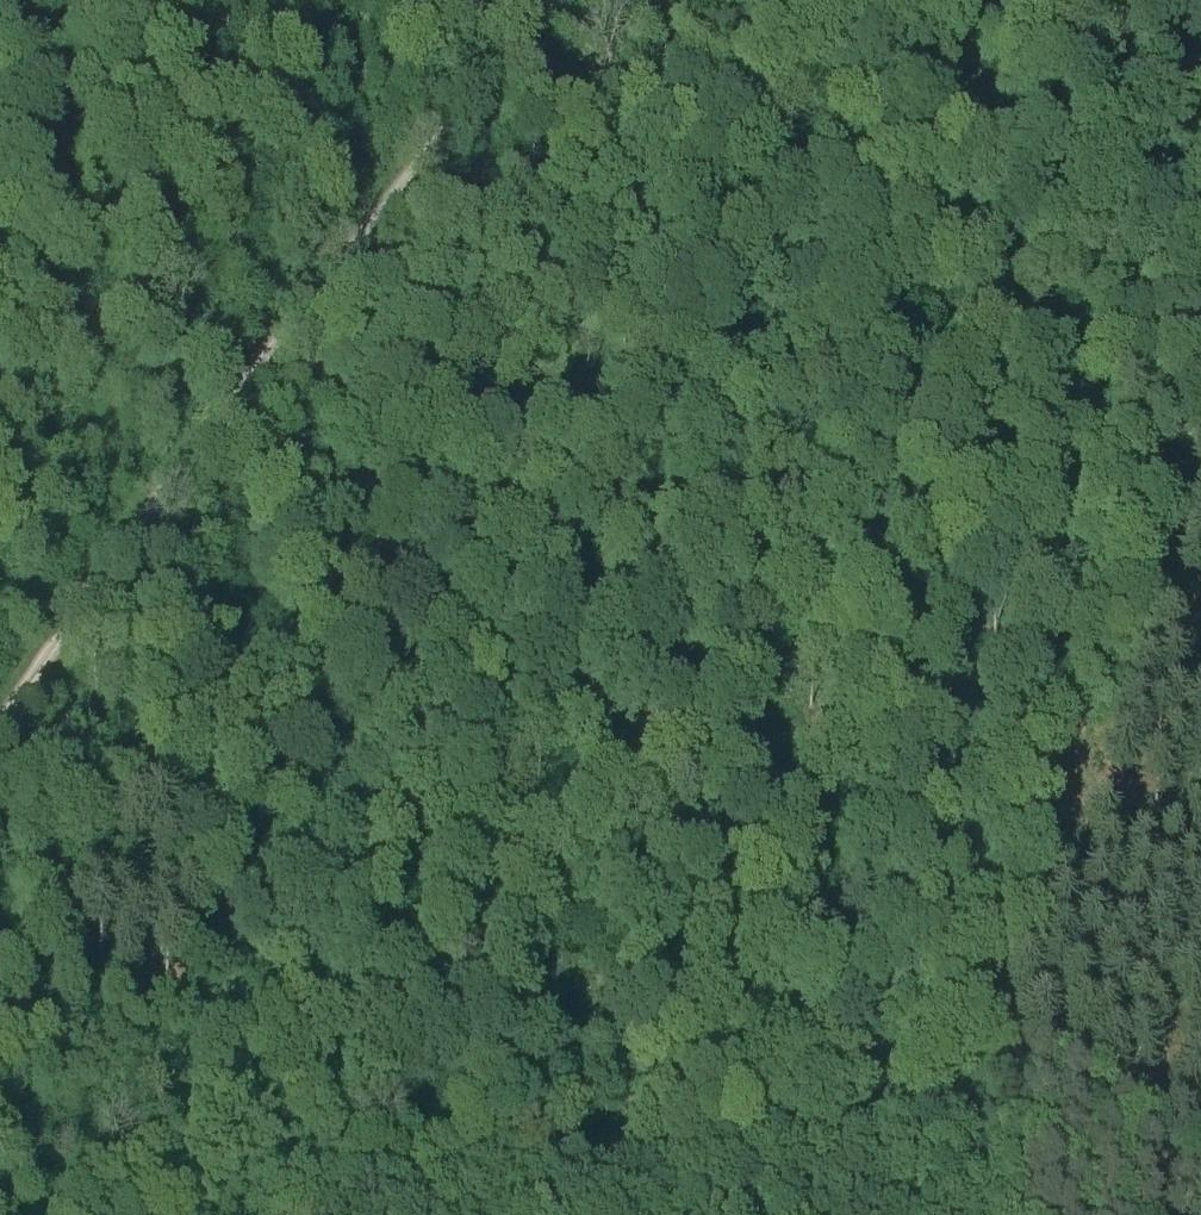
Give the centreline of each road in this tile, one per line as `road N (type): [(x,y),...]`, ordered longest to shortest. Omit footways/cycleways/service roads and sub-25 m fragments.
road 1 (track): [(0,734),(551,0)]

